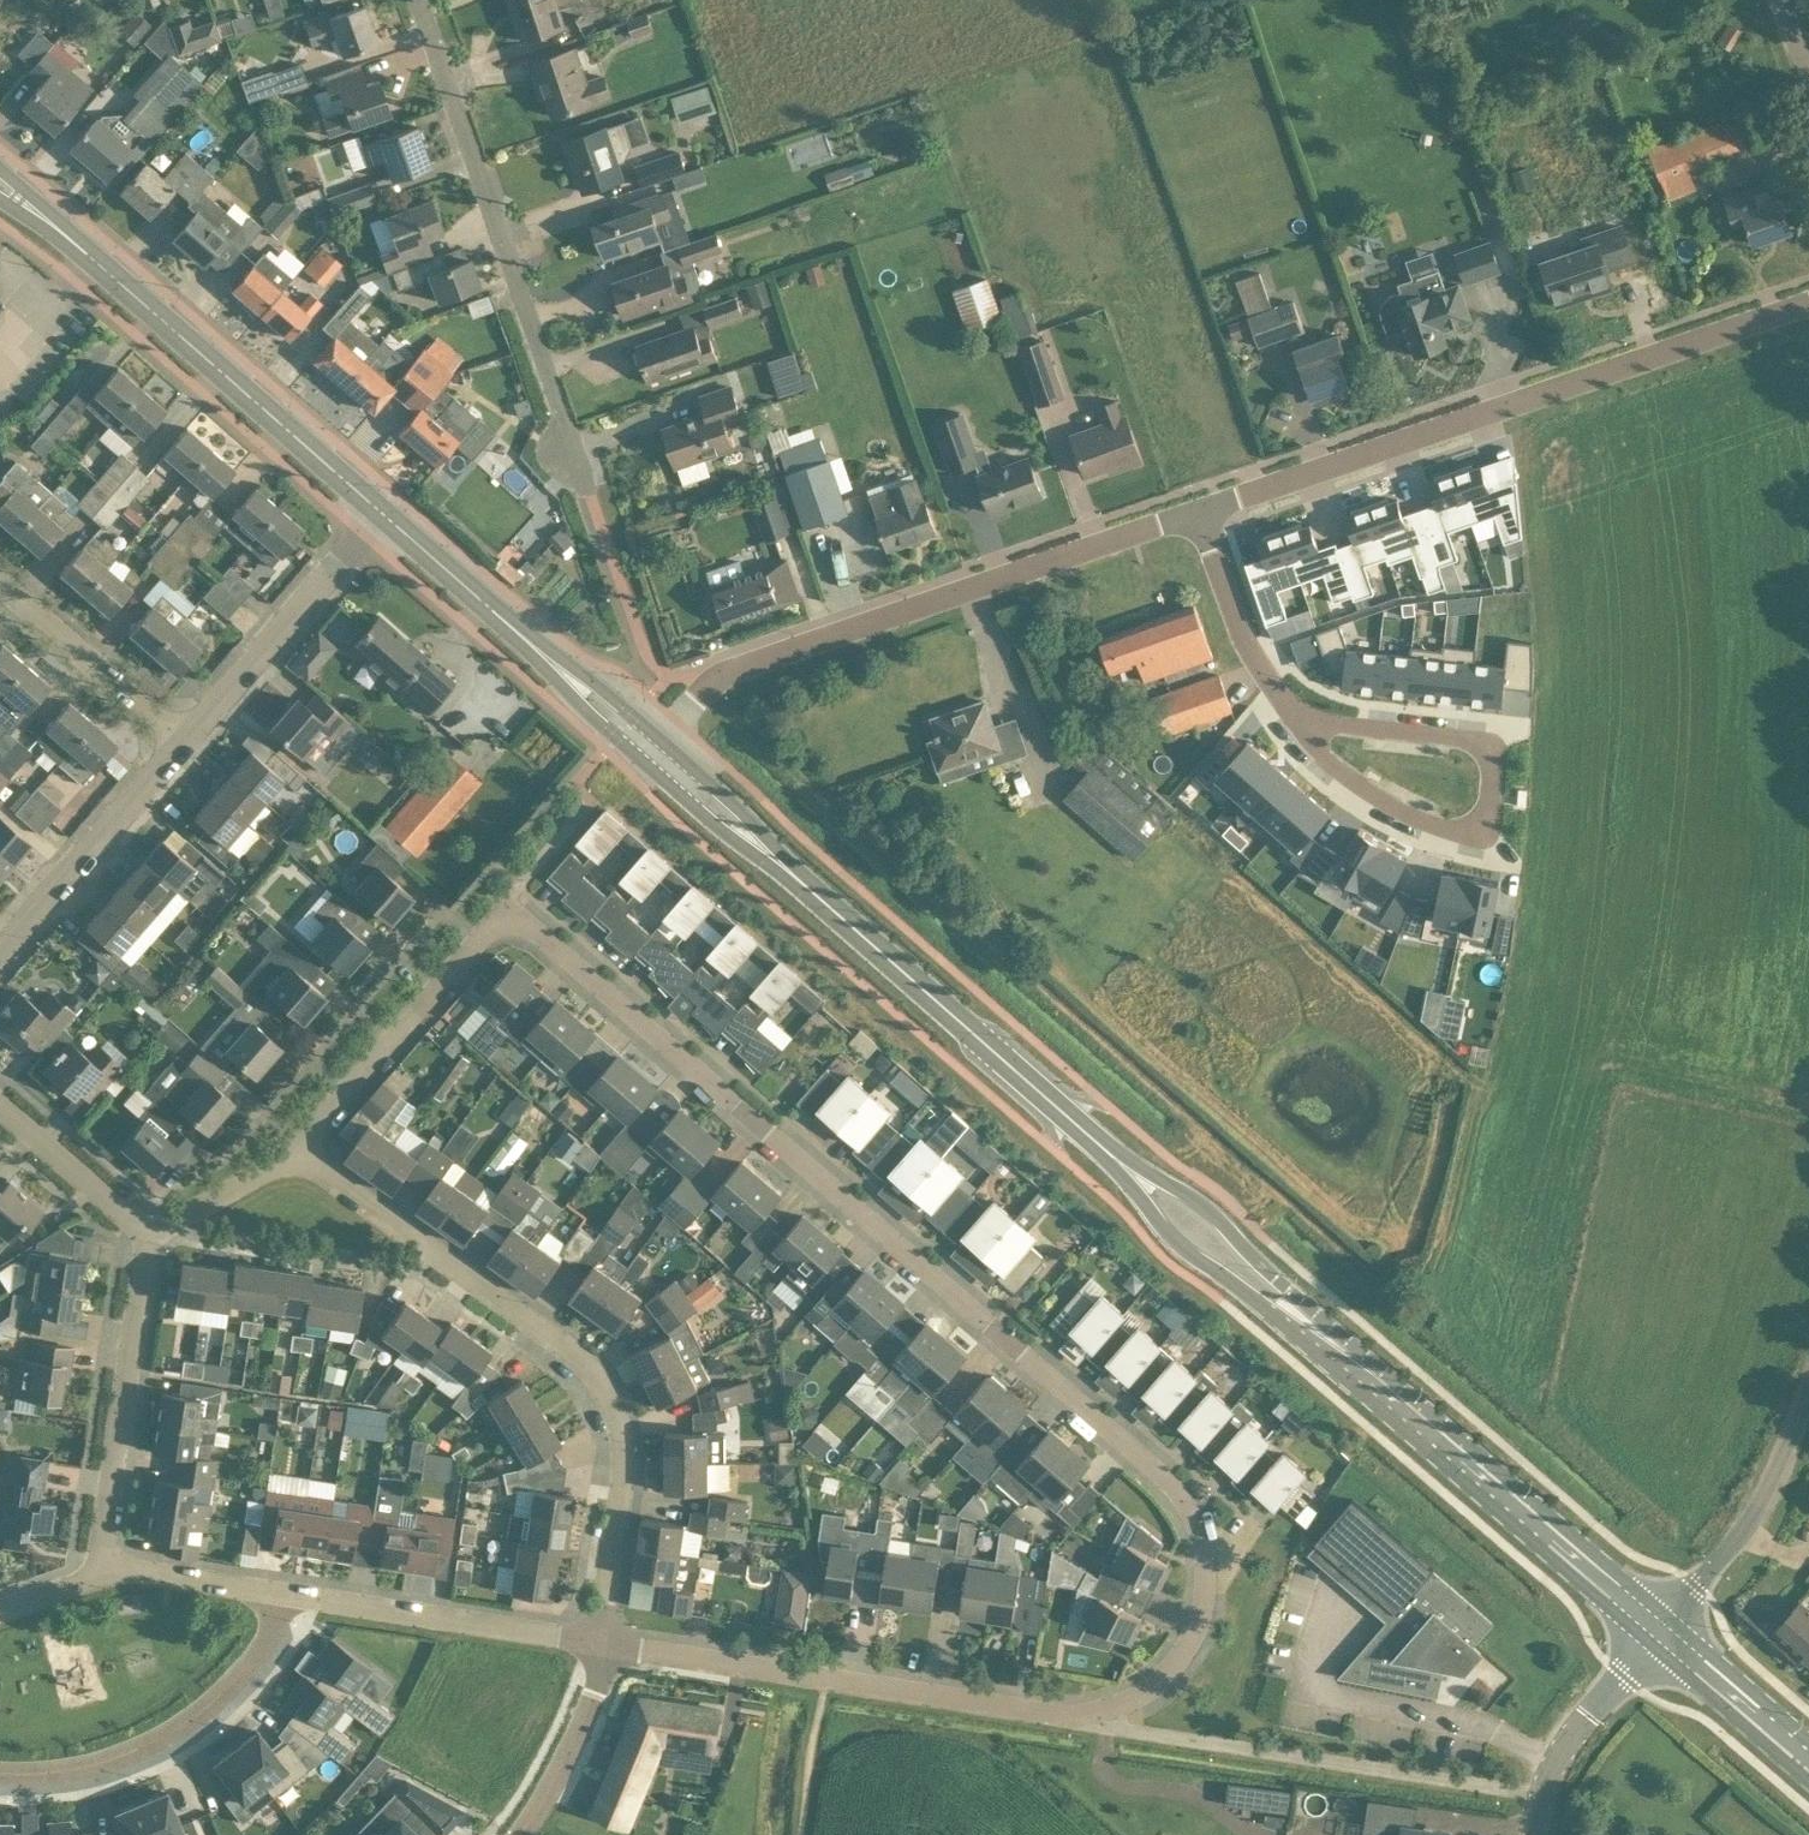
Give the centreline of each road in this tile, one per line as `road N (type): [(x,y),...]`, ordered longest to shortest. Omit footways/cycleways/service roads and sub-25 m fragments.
road 1 (residential): [(609,1641),(1100,1725),(1147,1694),(1189,1647),(1217,1564),(1207,1528),(1163,1466),(502,907)]
road 2 (residential): [(609,1641),(633,1454),(623,1415),(584,1362),(291,1152)]
road 3 (residential): [(1199,509),(1808,299)]
road 4 (residential): [(662,739),(719,674),(1199,509)]
road 5 (residential): [(593,496),(417,0)]
road 6 (residential): [(1295,712),(1336,724),(1493,741),(1485,837),(1418,819),(1320,754)]
road 7 (primary): [(1664,1632),(1306,1318)]
road 8 (primary): [(1123,1161),(764,849)]
road 9 (primary): [(379,510),(28,203)]
road 10 (residential): [(0,1770),(86,1764),(182,1725),(227,1692),(281,1627),(292,1597)]
road 11 (residential): [(146,1235),(100,1573)]
road 12 (residential): [(291,1152),(502,907)]
road 13 (residential): [(292,1597),(609,1641)]
road 14 (residential): [(187,741),(379,510)]
road 15 (residential): [(1664,1632),(1749,1524),(1808,1387)]
road 16 (residential): [(0,944),(187,741)]
road 17 (primary): [(1123,1161),(1180,1244),(1266,1304),(1306,1318)]
road 18 (residential): [(187,741),(0,579)]
road 19 (primary): [(1306,1318),(1291,1291),(1202,1201),(1123,1161)]
road 20 (primary): [(563,673),(379,510)]
road 21 (unclassified): [(1539,1834),(1548,1783),(1589,1716),(1664,1632)]
road 22 (residential): [(1295,712),(1257,661),(1199,509)]
road 23 (residential): [(524,1834),(597,1715),(609,1641)]
road 24 (residential): [(0,1100),(131,1212),(146,1235)]
road 25 (residential): [(100,1573),(292,1597)]
road 26 (primary): [(1808,1760),(1664,1632)]
road 27 (residential): [(291,1152),(146,1235)]
road 28 (primary): [(764,849),(737,808),(662,739)]
road 29 (primary): [(643,760),(721,826),(764,849)]

